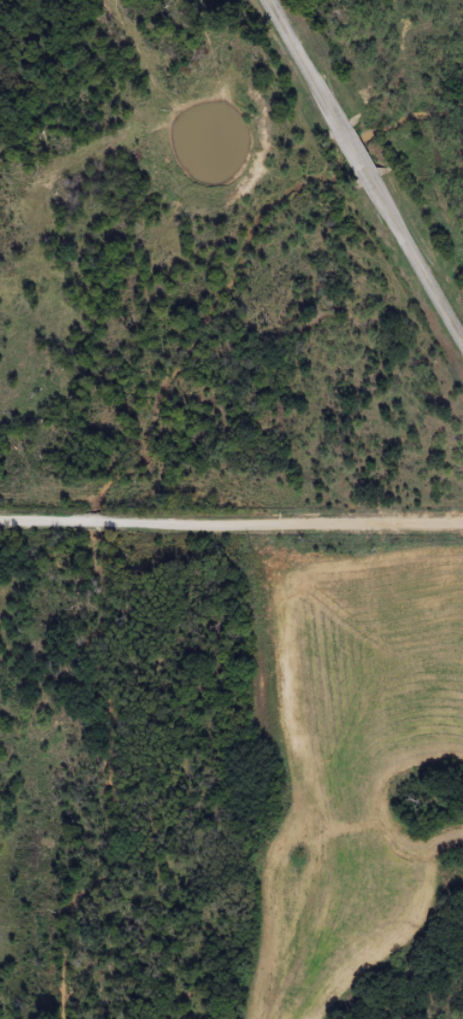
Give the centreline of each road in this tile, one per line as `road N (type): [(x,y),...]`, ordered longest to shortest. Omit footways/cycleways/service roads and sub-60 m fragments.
road 1 (residential): [(462,522),(0,522)]
road 2 (secondary): [(462,327),(278,0)]

